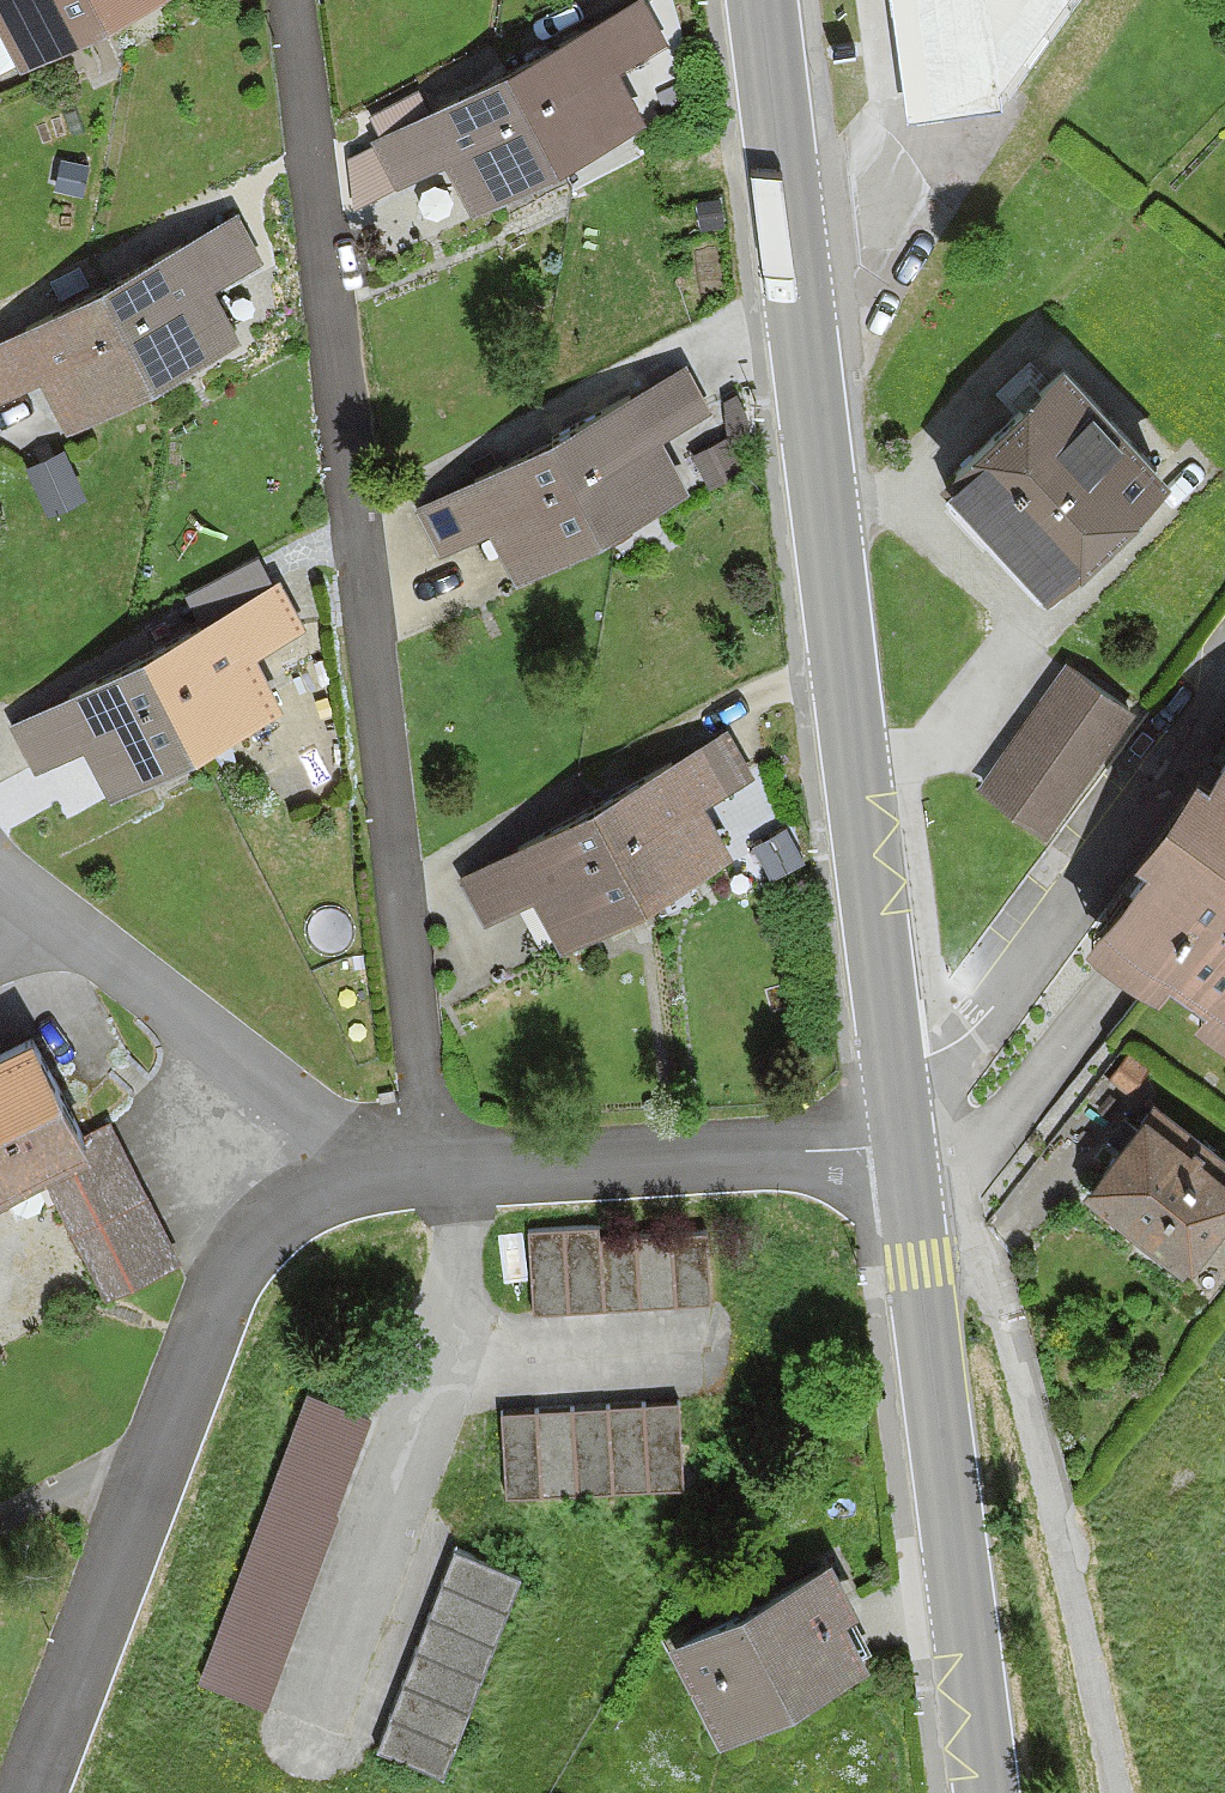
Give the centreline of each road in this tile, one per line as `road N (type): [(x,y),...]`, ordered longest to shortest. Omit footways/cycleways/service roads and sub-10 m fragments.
road 1 (residential): [(288,0),(439,1165)]
road 2 (secondary): [(903,1144),(758,0)]
road 3 (residential): [(386,1176),(316,1197),(244,1245),(31,1792)]
road 4 (residential): [(1118,1792),(988,1272),(903,1144)]
road 5 (secondary): [(987,1792),(903,1144)]
road 6 (residential): [(903,1144),(439,1165)]
road 7 (residential): [(386,1176),(53,915)]

